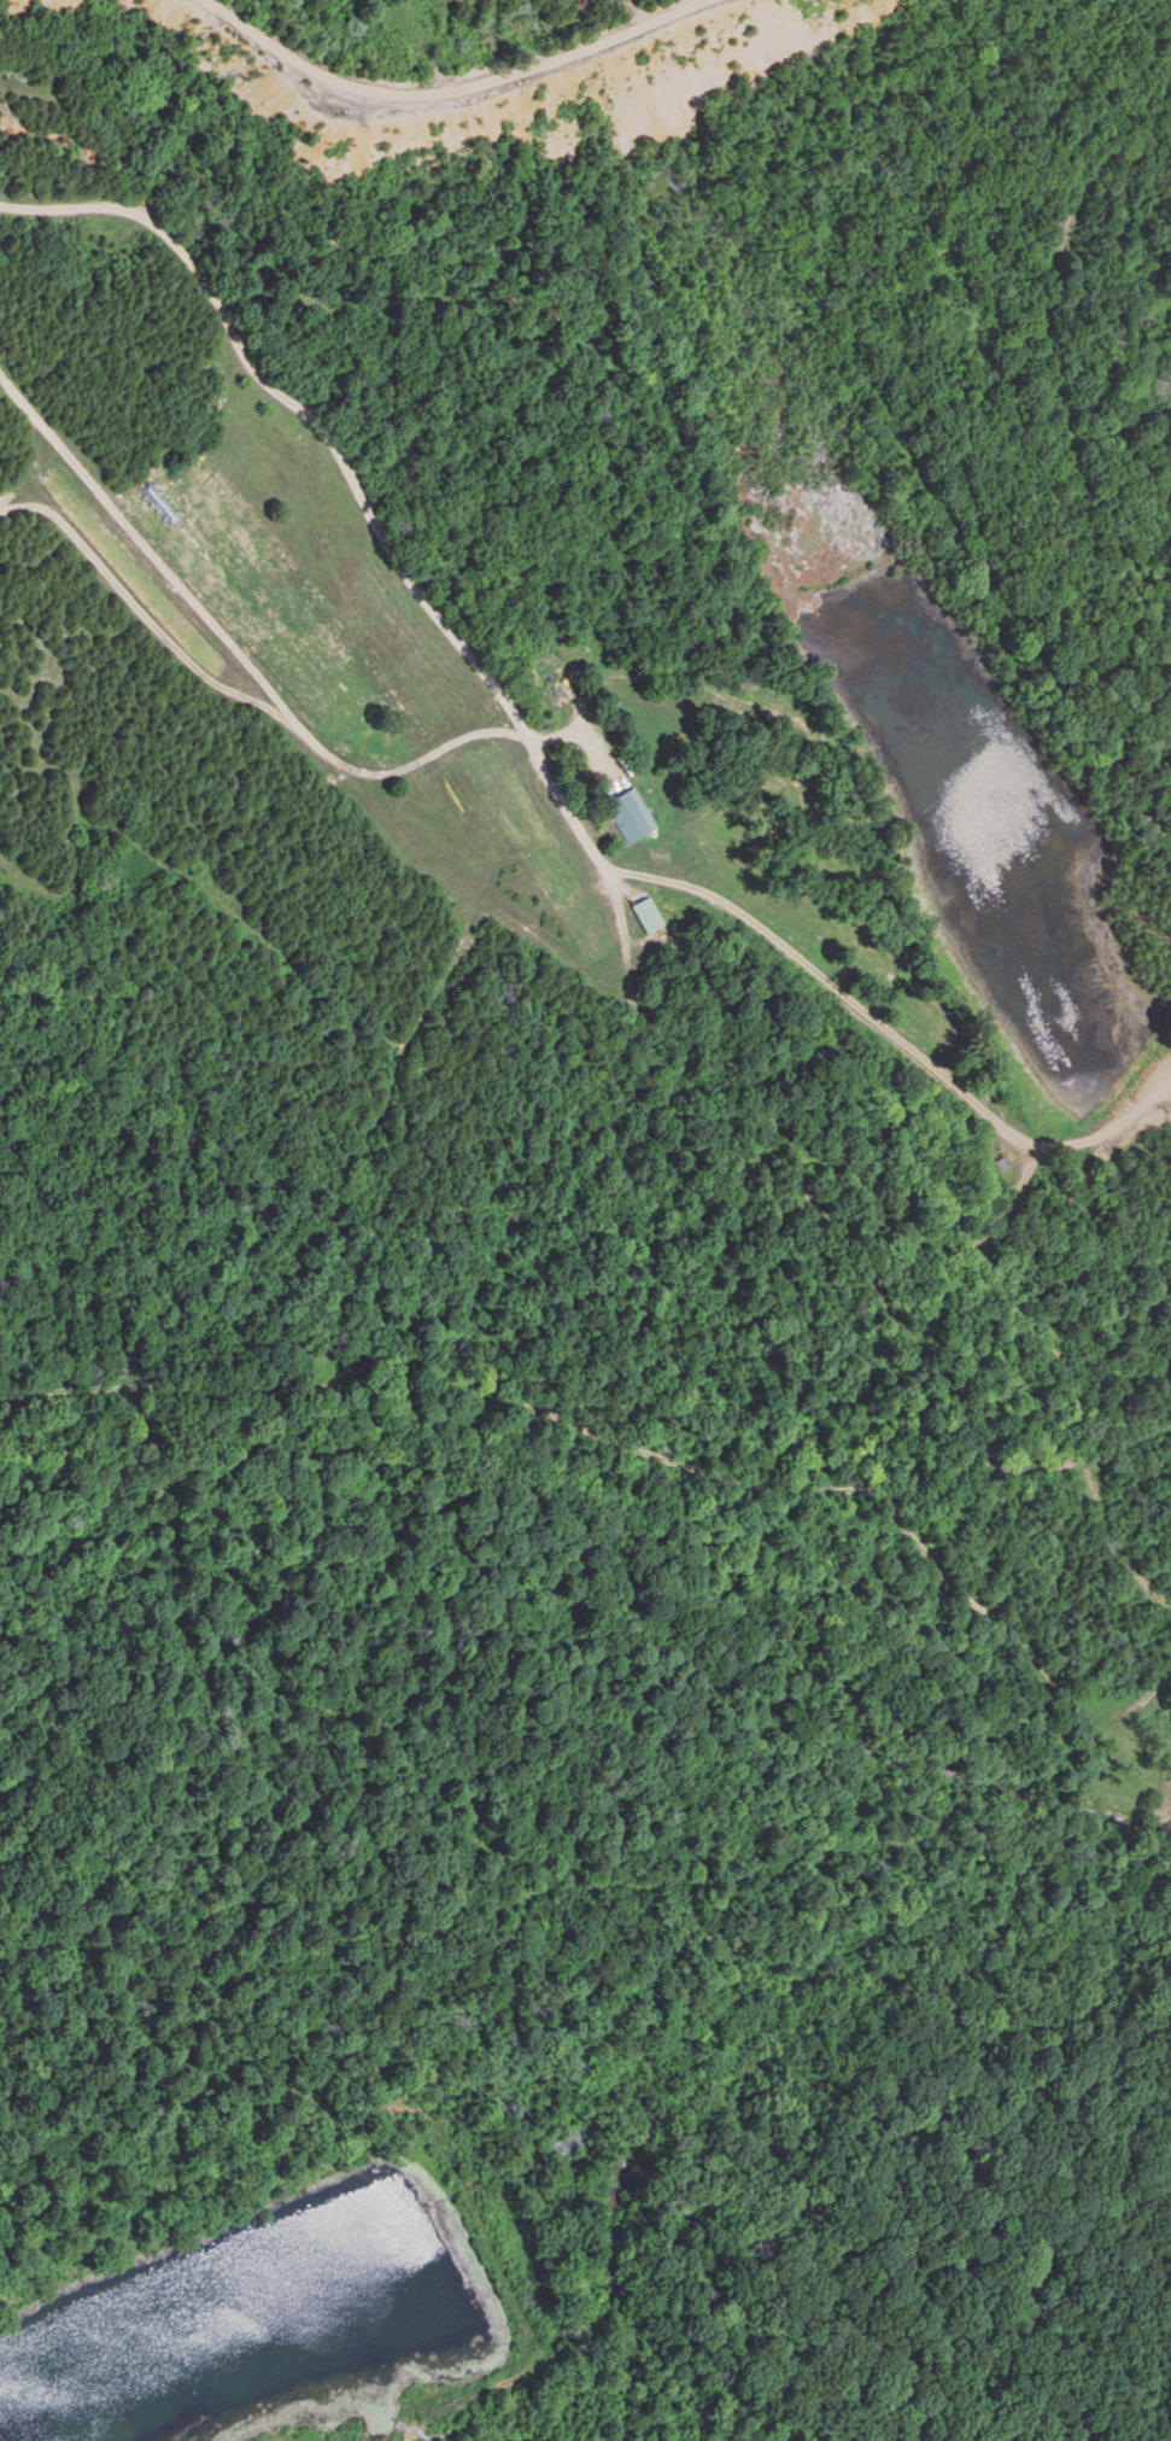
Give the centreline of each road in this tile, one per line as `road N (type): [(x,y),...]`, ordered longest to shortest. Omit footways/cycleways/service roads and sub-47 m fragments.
road 1 (residential): [(1170,1391),(977,1446),(808,1440),(417,1348),(0,1374)]
road 2 (residential): [(1170,83),(1081,446),(1113,609),(1170,650)]

